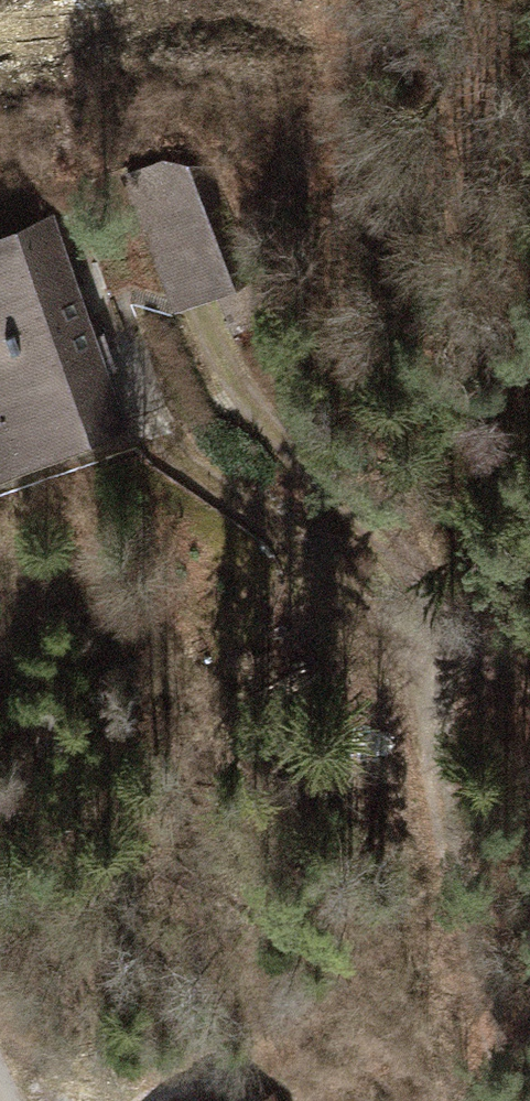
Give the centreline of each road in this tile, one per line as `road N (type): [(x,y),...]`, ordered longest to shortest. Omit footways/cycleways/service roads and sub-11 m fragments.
road 1 (track): [(439,582),(331,231),(365,0)]
road 2 (track): [(528,1100),(454,780),(449,691),(493,665),(529,679)]
road 3 (track): [(449,691),(439,582),(229,392),(212,344)]
road 4 (track): [(449,691),(136,406)]

